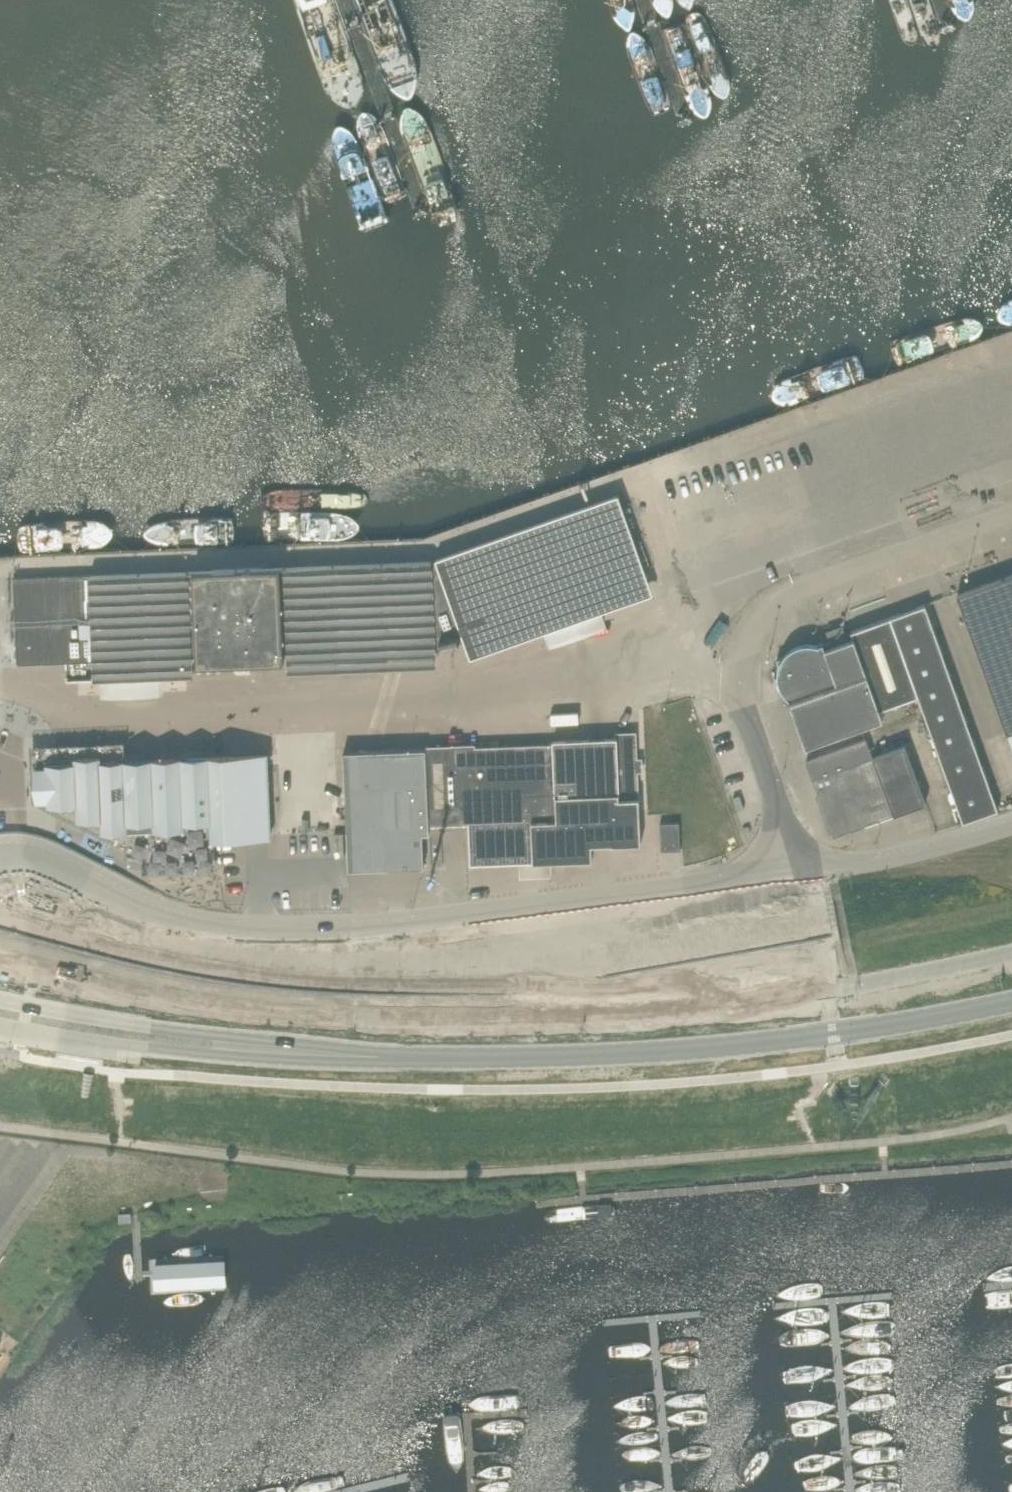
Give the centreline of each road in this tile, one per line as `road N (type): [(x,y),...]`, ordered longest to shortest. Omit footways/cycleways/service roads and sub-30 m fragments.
road 1 (unclassified): [(0,856),(34,855),(132,901),(254,927),(415,917),(782,873)]
road 2 (unclassified): [(743,685),(88,712),(0,682)]
road 3 (primary): [(1011,996),(833,1032),(622,1054),(383,1056)]
road 4 (primary): [(383,1056),(0,999)]
road 5 (primary): [(0,1028),(105,1047),(383,1056)]
road 6 (unclassified): [(743,685),(748,639),(777,600),(1011,510)]
road 7 (unclassified): [(782,873),(907,853),(1011,824)]
road 8 (unclassified): [(782,873),(774,798),(743,685)]

